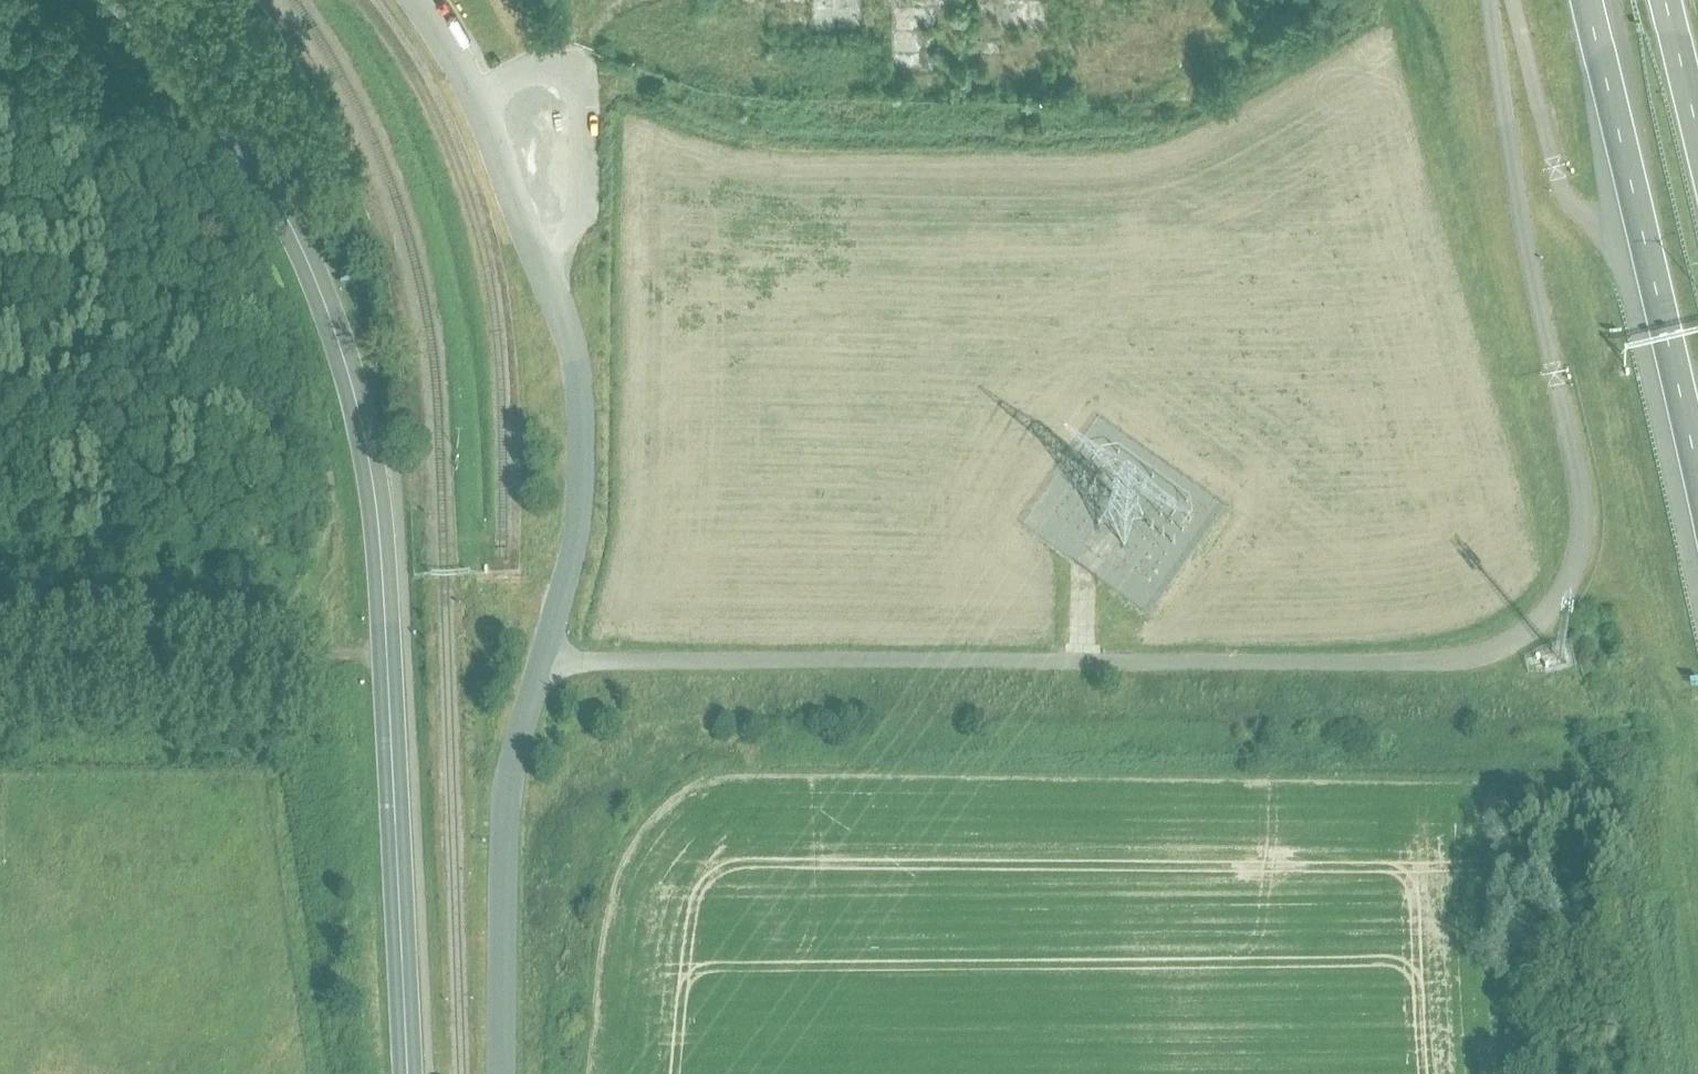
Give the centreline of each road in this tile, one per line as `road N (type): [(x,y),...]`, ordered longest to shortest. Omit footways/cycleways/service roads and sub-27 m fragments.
road 1 (unclassified): [(407,1073),(380,538),(354,398),(303,251),(268,183),(228,119),(122,0)]
road 2 (unclassified): [(502,1073),(507,786),(580,517),(578,375),(478,99),(418,0)]
road 3 (trunk): [(1587,0),(1697,480)]
road 4 (trunk): [(1697,137),(1666,0)]

